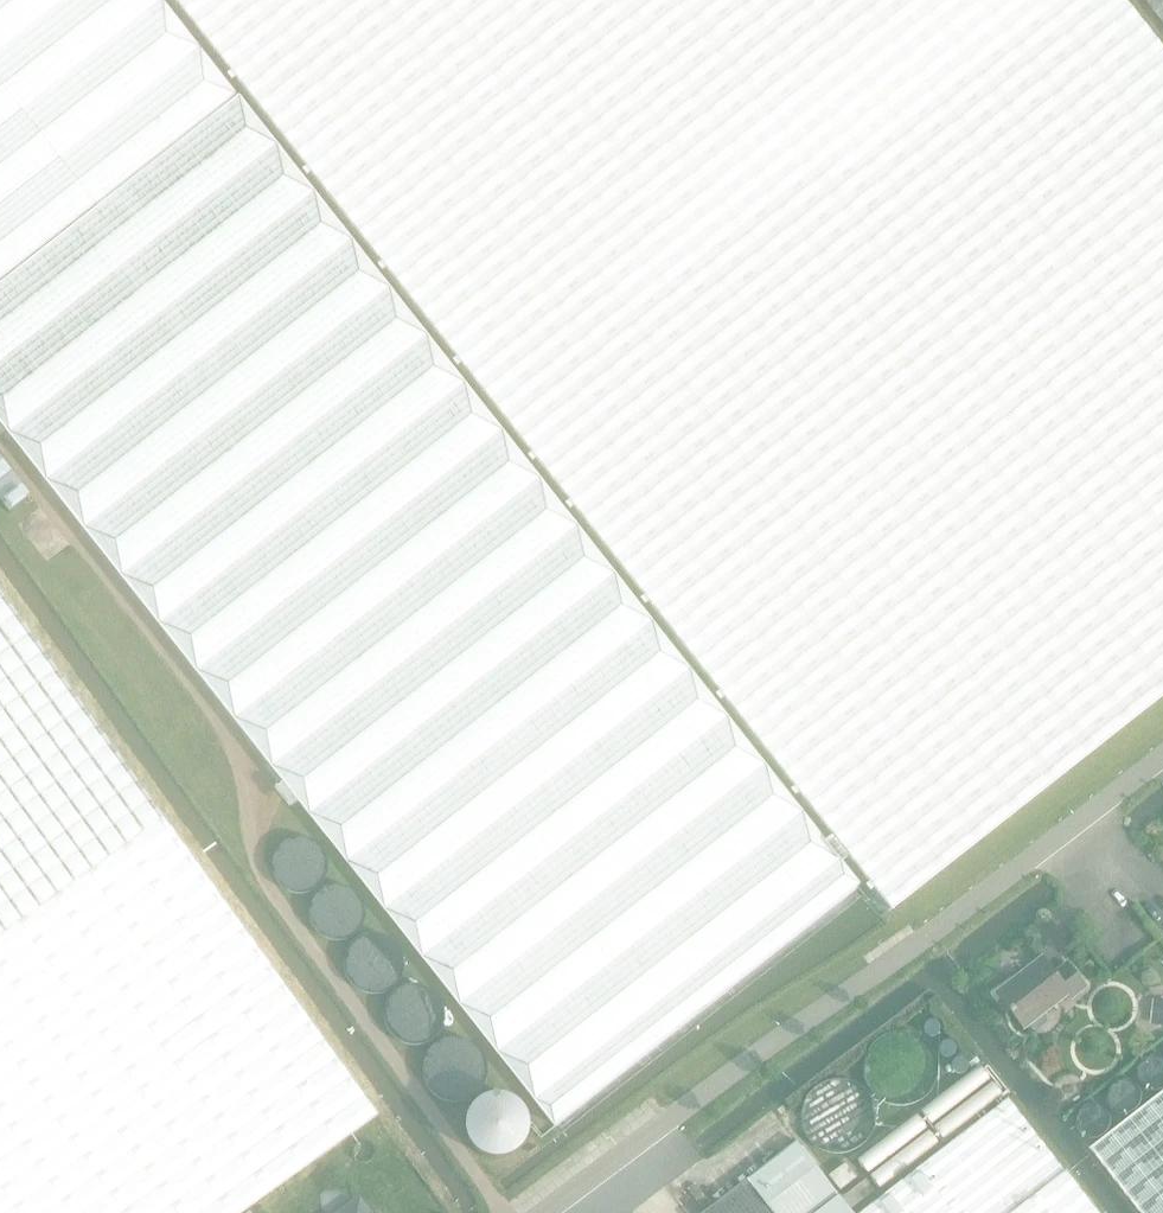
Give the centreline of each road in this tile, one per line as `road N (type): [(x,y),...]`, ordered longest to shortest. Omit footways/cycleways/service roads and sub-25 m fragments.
road 1 (unclassified): [(1162,755),(547,1212)]

